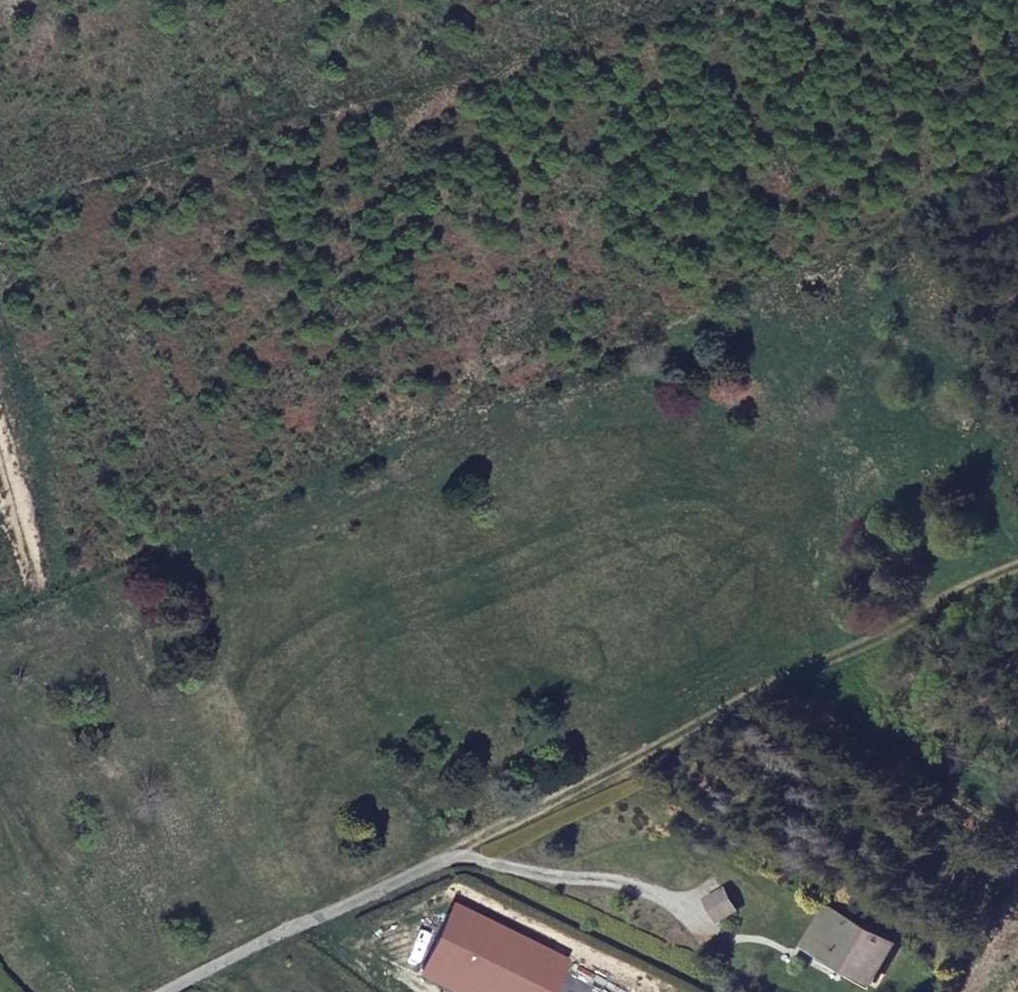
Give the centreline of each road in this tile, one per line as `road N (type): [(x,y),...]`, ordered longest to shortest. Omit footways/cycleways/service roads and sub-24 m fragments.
road 1 (residential): [(720,940),(676,899),(570,885),(466,846),(164,991)]
road 2 (track): [(1017,579),(466,846)]

